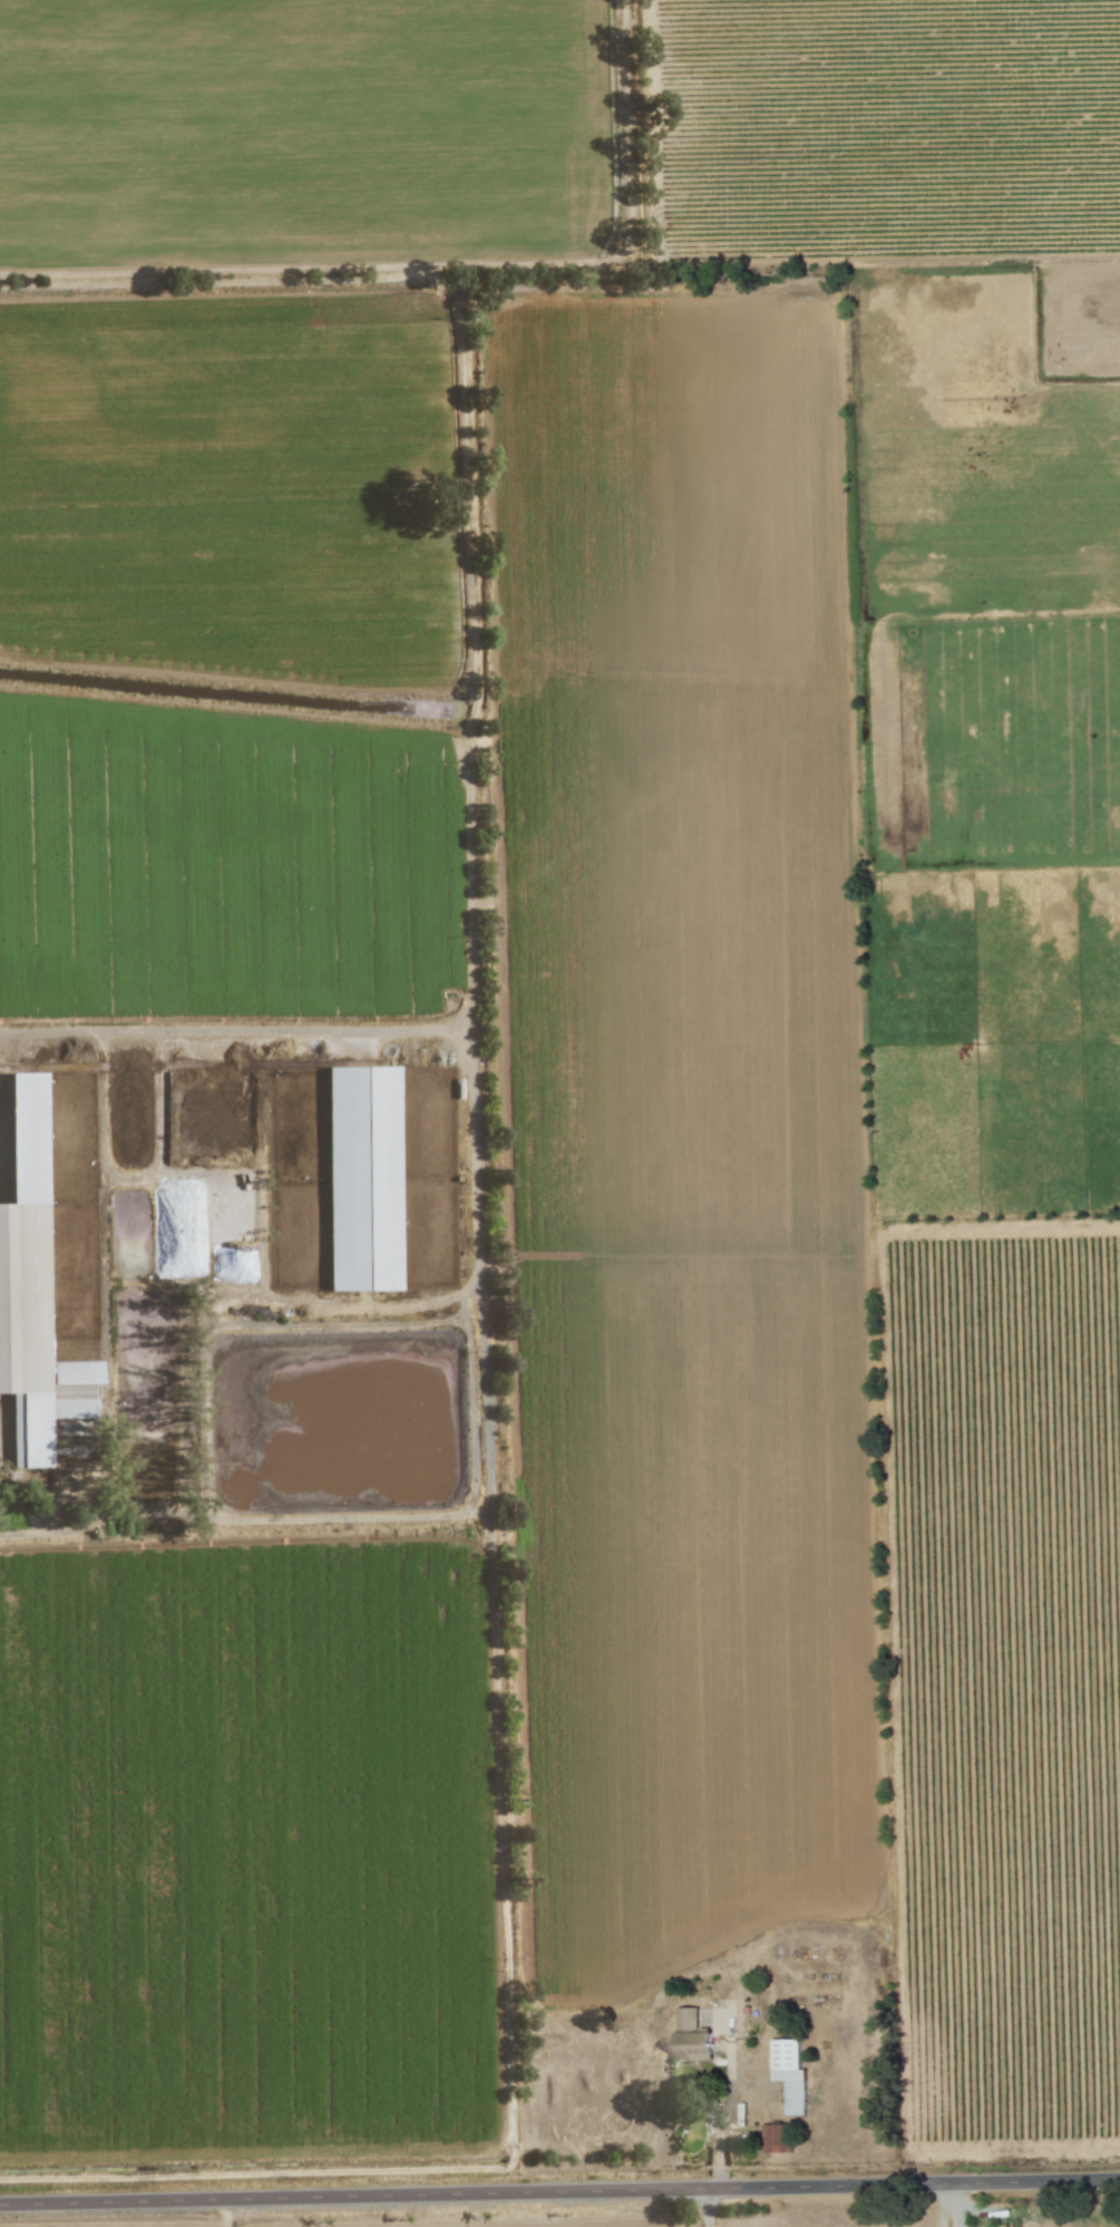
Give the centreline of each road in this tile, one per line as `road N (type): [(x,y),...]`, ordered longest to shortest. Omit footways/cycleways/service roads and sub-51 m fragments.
road 1 (tertiary): [(0,2207),(1119,2183)]

